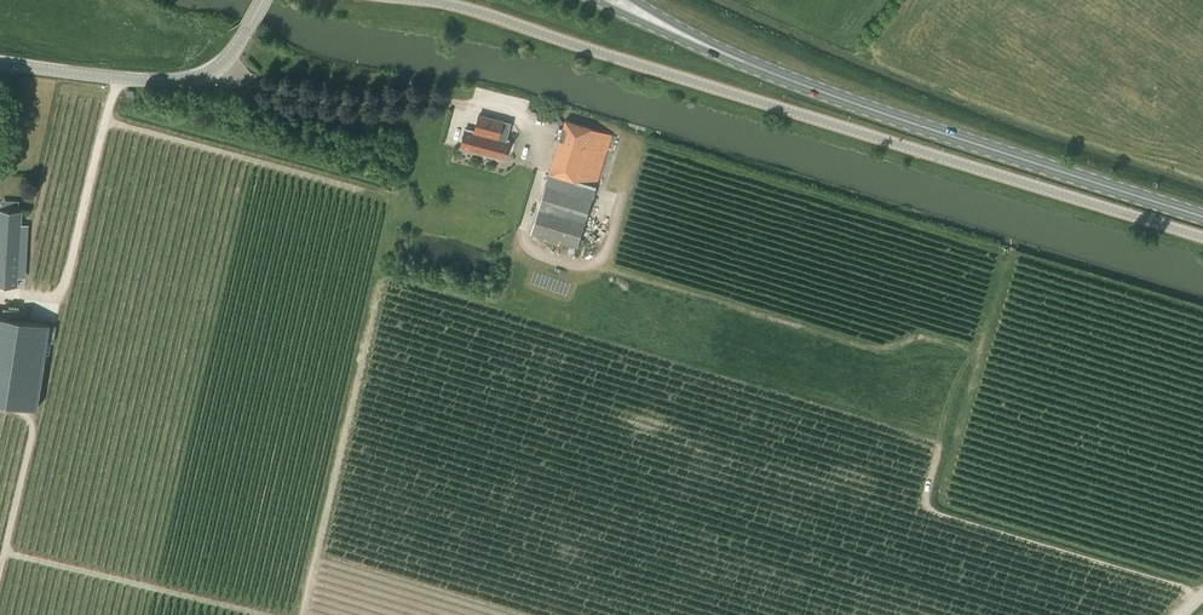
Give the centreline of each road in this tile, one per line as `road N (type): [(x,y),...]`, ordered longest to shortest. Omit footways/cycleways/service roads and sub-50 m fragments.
road 1 (unclassified): [(1202,238),(425,0)]
road 2 (primary): [(1202,215),(796,83)]
road 3 (tertiary): [(262,0),(234,50),(200,77),(117,78),(0,61)]
road 4 (primary): [(594,0),(796,83)]
road 5 (primary): [(796,83),(634,0)]

